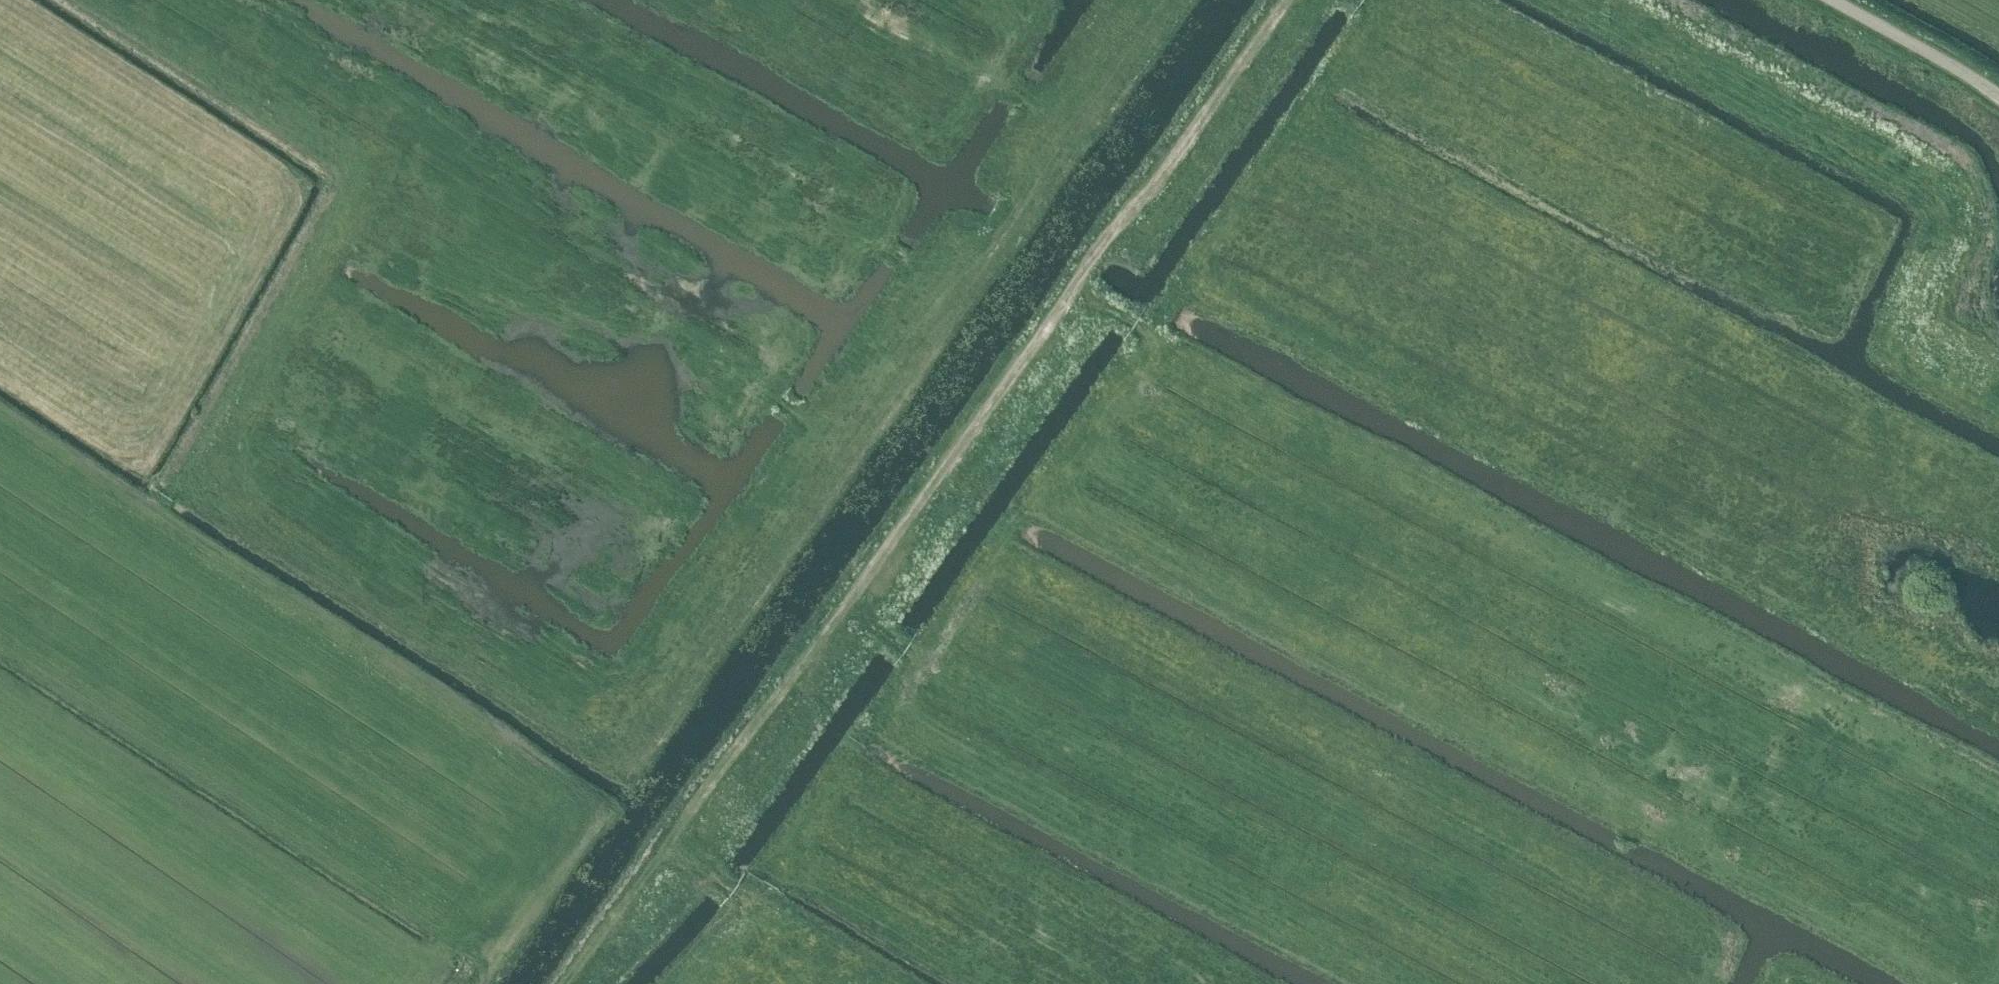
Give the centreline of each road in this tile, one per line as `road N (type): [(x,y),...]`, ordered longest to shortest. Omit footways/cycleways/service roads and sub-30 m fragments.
road 1 (unclassified): [(1998,86),(1838,0)]

